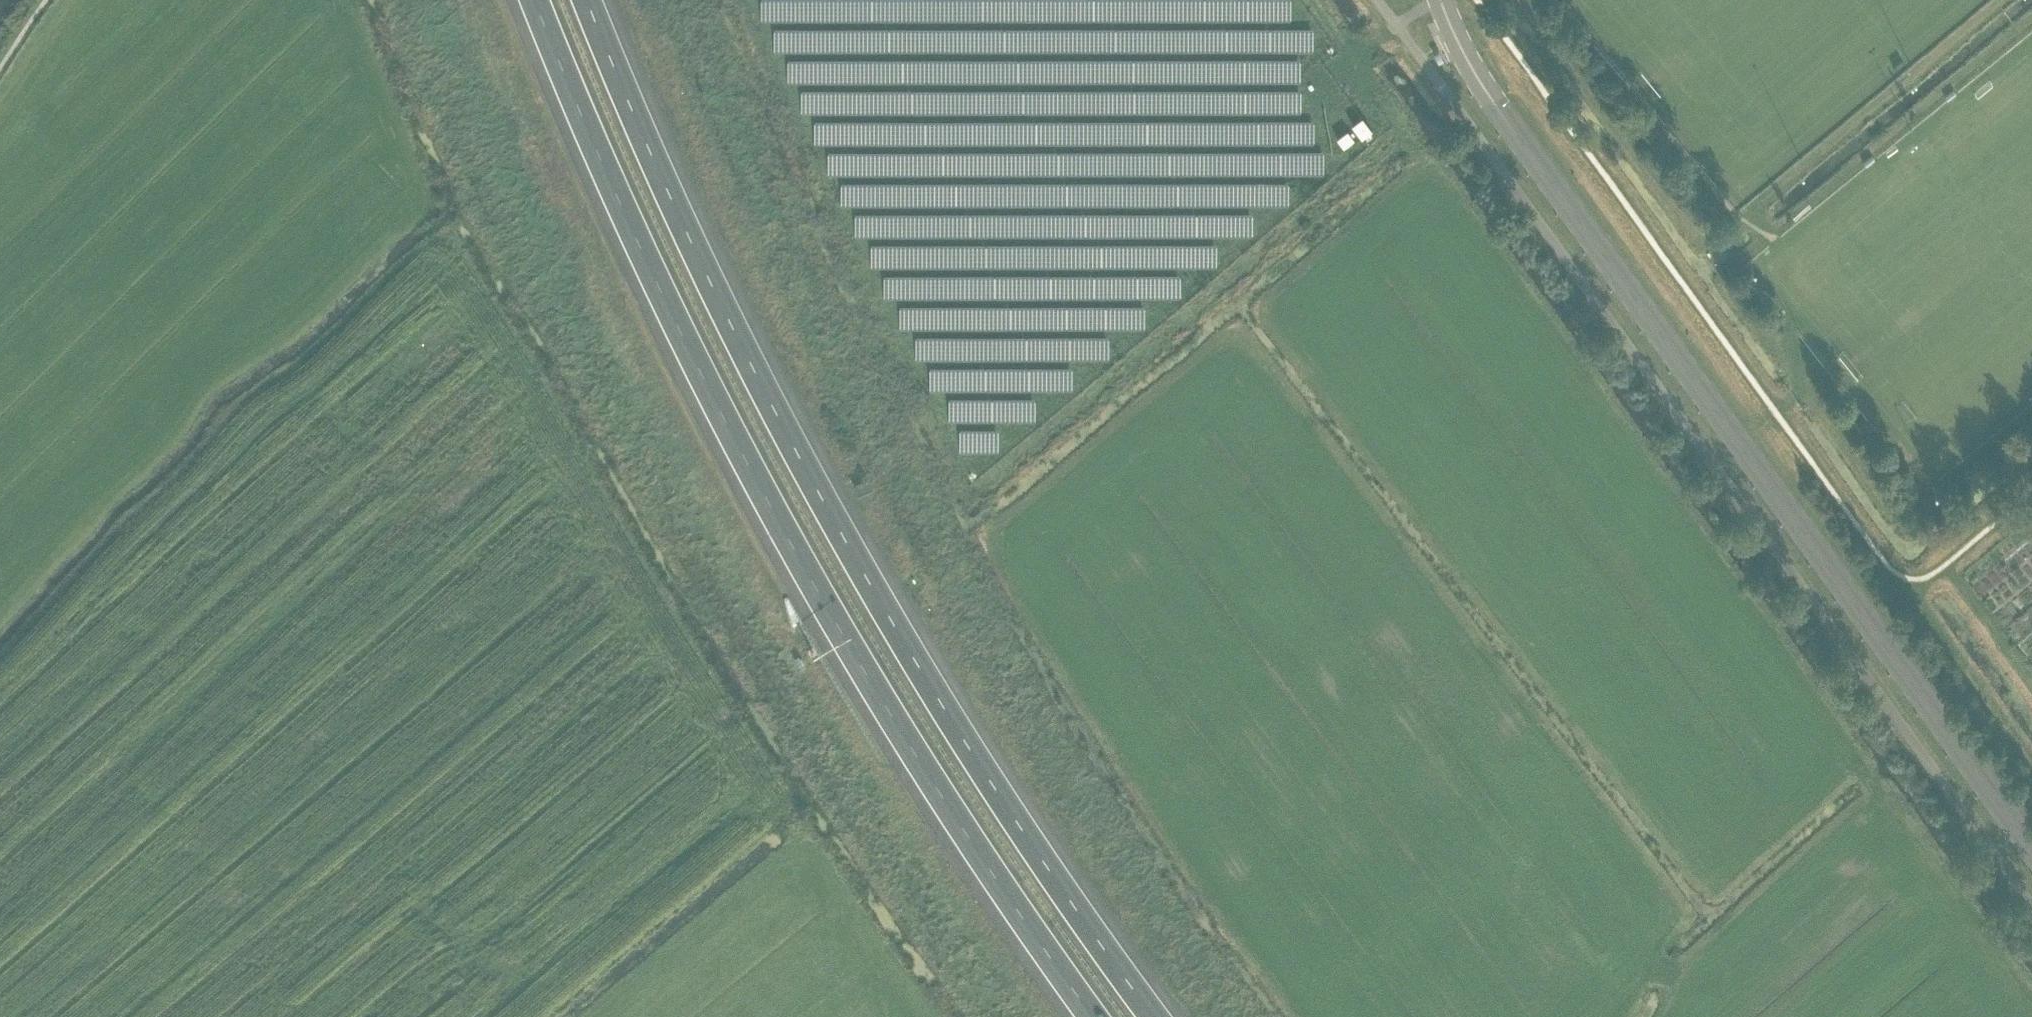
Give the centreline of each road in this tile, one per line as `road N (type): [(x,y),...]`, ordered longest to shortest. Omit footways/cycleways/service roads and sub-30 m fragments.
road 1 (motorway): [(1151,1016),(966,749),(863,577),(748,359),(586,0)]
road 2 (motorway): [(533,0),(693,366),(855,662),(1091,1016)]
road 3 (tertiary): [(2031,849),(1495,103),(1439,0)]

